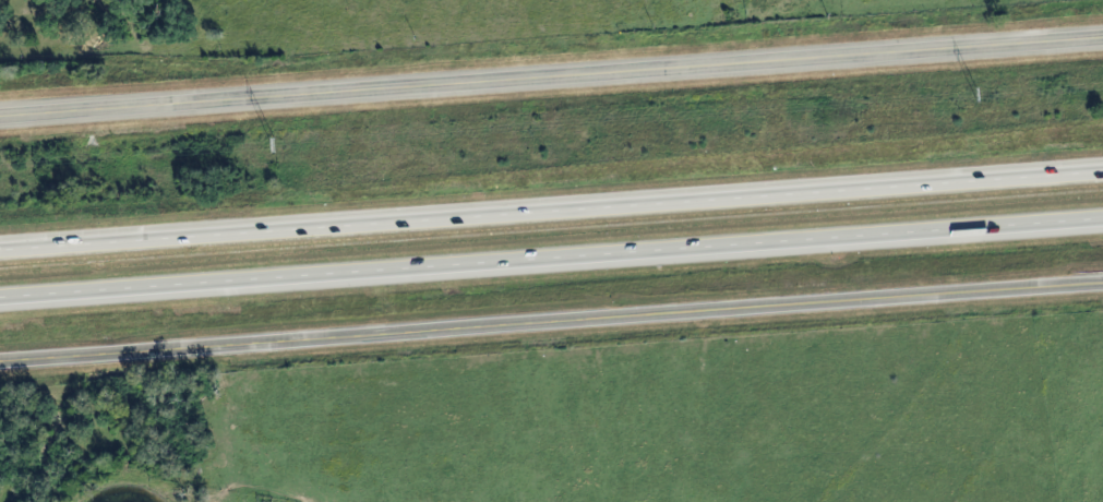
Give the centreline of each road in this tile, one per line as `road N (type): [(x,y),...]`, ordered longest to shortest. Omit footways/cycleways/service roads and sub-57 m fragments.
road 1 (motorway): [(1102,172),(0,251)]
road 2 (motorway): [(0,302),(1102,225)]
road 3 (tertiary): [(1102,287),(0,359)]
road 4 (secondary): [(0,115),(1102,44)]

